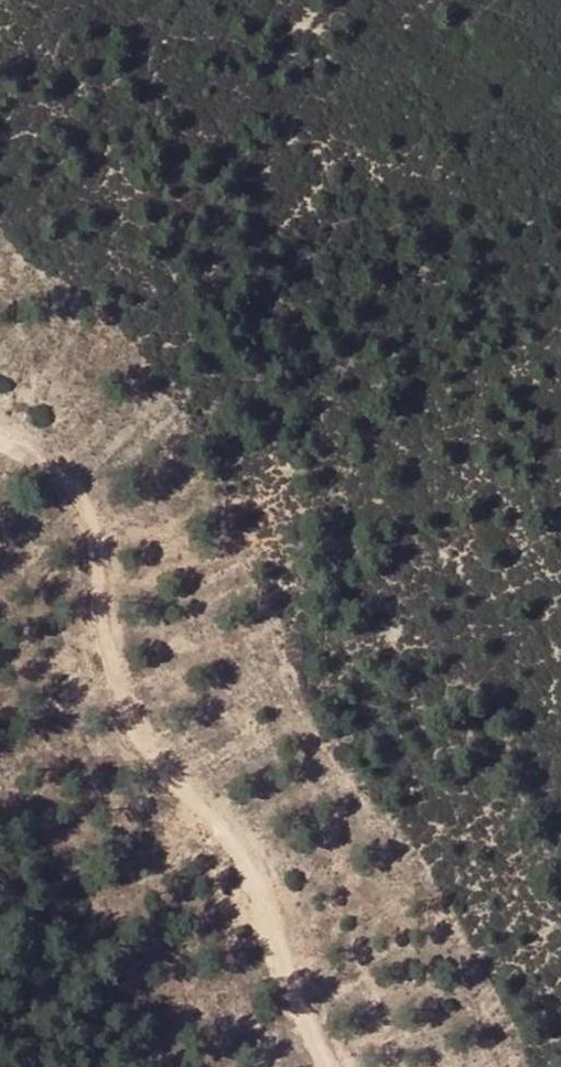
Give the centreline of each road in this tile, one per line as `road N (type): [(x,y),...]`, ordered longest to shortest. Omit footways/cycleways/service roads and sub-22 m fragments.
road 1 (track): [(0,438),(59,483),(86,523),(141,712),(249,877),(325,1066)]

